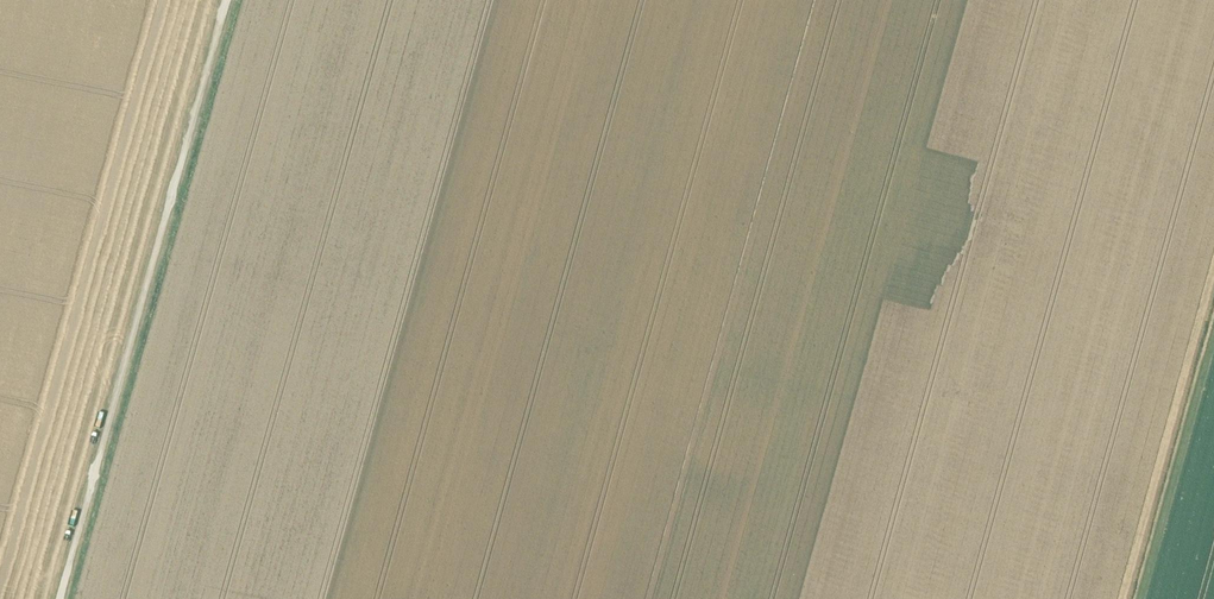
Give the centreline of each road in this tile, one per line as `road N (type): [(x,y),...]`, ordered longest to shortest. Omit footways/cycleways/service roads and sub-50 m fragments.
road 1 (track): [(227,0),(60,598)]

